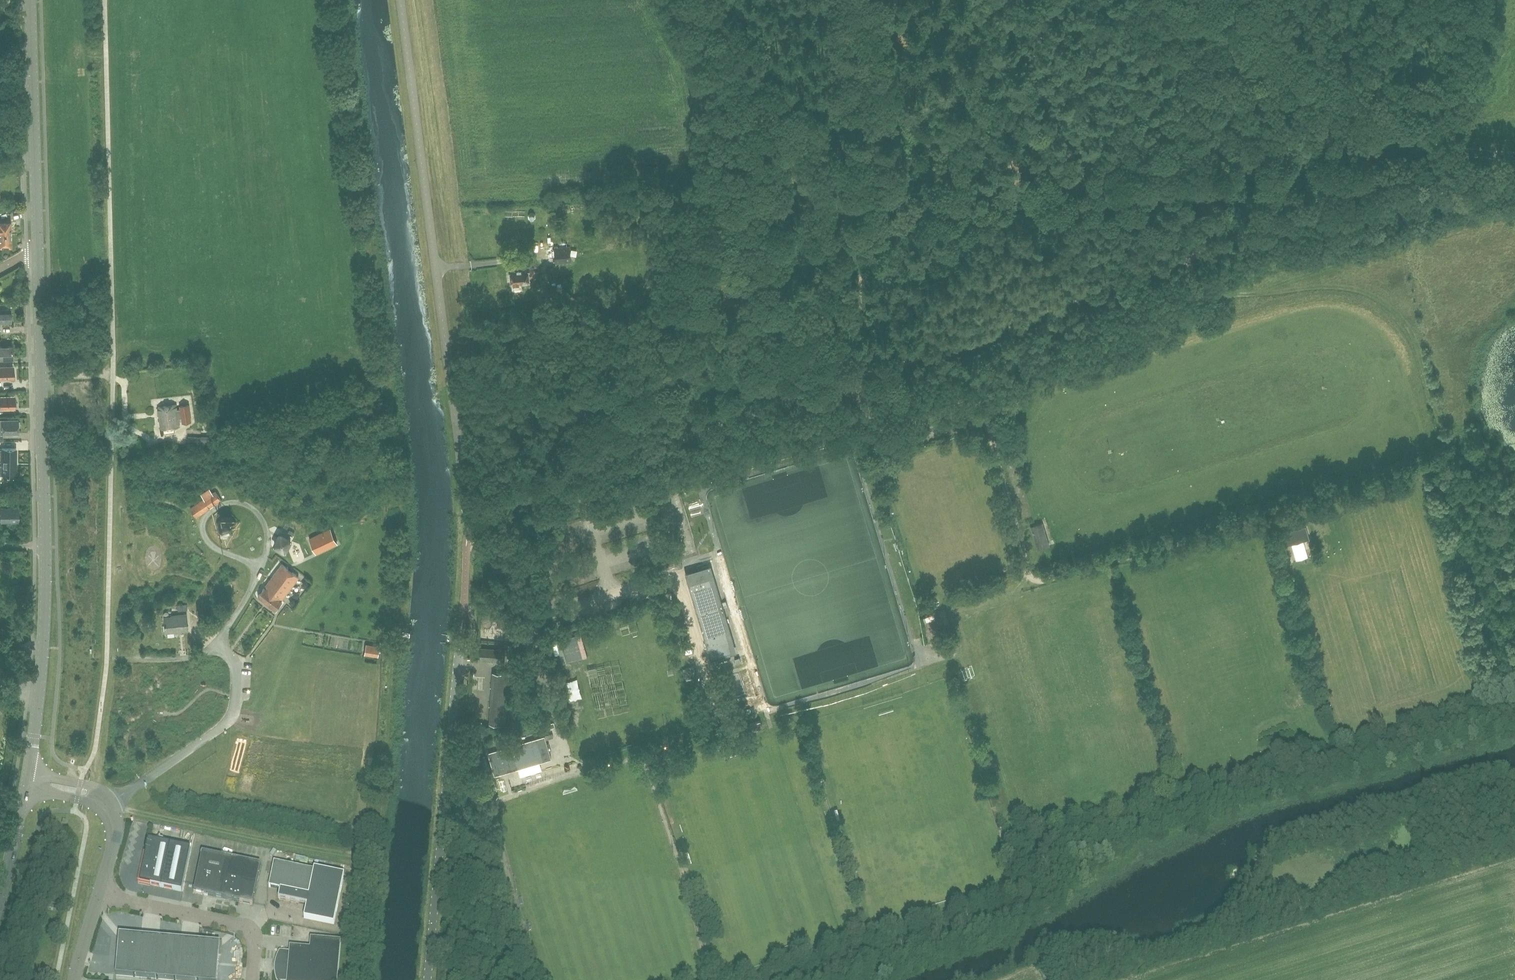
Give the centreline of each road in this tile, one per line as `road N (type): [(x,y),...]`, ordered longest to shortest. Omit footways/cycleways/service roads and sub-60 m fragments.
road 1 (track): [(1187,258),(1196,278),(1219,293),(1331,284),(1387,304),(1417,342),(1451,445),(1448,458),(1420,476),(1039,583),(1029,569)]
road 2 (track): [(888,204),(1146,122),(1267,164),(1414,169),(1448,150),(1498,0)]
road 3 (track): [(854,380),(1264,230),(1514,177)]
road 4 (secondary): [(27,779),(46,584),(38,249)]
road 5 (unclassified): [(475,515),(458,446),(398,0)]
road 6 (track): [(869,375),(888,204),(869,0)]
road 7 (tertiary): [(1514,157),(1378,131),(1199,0)]
road 8 (unclassified): [(426,979),(459,651)]
road 9 (track): [(108,805),(375,860)]
road 10 (secondary): [(38,249),(30,0)]
road 11 (track): [(888,204),(984,235),(1001,257),(1116,284)]
road 12 (unclassified): [(251,979),(252,930),(98,895)]
road 13 (unclassified): [(98,895),(116,831),(112,810),(96,794),(27,779)]
road 14 (secondary): [(0,896),(27,779)]

